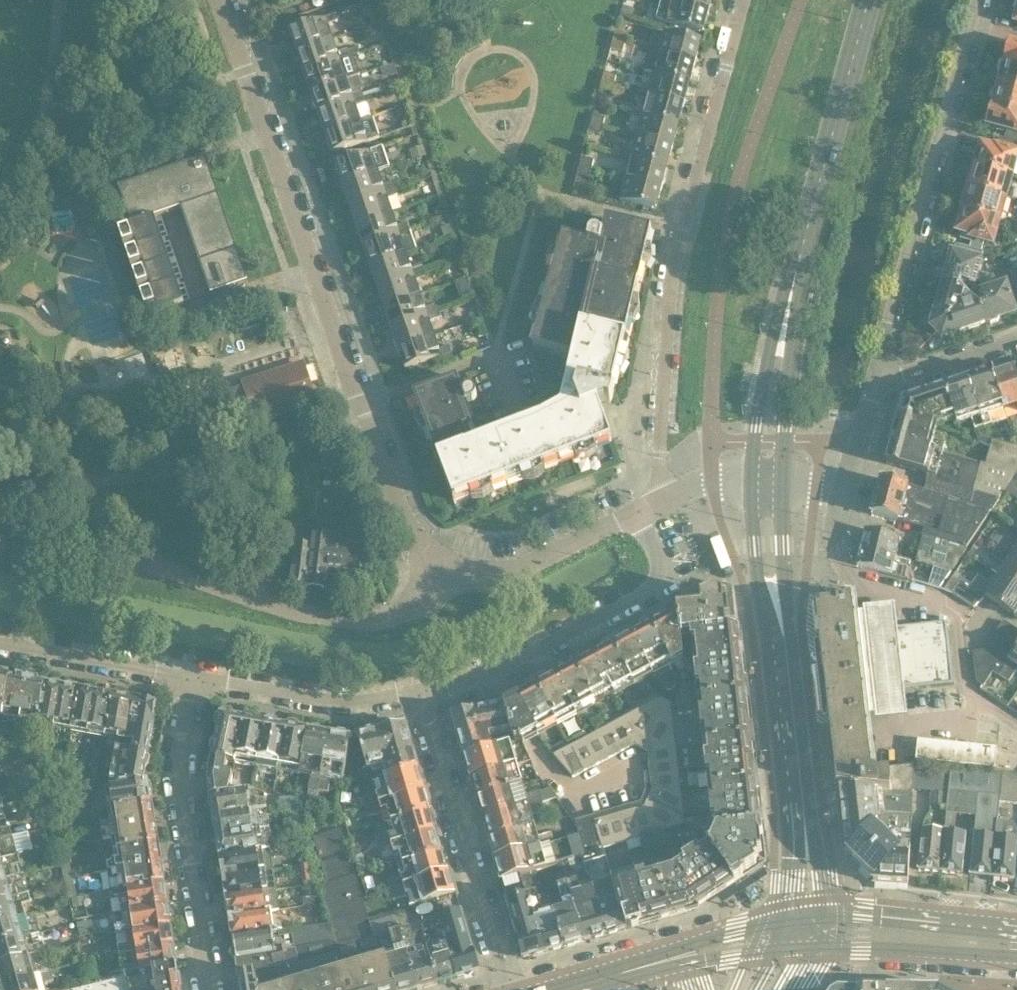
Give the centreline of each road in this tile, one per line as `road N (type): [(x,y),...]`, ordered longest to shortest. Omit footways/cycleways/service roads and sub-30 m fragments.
road 1 (residential): [(438,575),(410,534),(219,0)]
road 2 (residential): [(745,0),(673,276),(661,502)]
road 3 (unclassified): [(438,575),(395,616),(357,620),(259,604),(110,554),(0,535)]
road 4 (residential): [(876,385),(978,0)]
road 5 (tertiary): [(785,326),(870,0)]
road 6 (residential): [(636,515),(658,573),(650,589),(514,663),(421,692)]
road 7 (residential): [(210,989),(178,807),(179,752),(198,678)]
road 8 (residential): [(421,692),(505,989)]
road 9 (residential): [(421,692),(340,700),(198,678)]
road 10 (residential): [(438,575),(506,575),(636,515)]
road 11 (tertiary): [(807,953),(1016,952)]
road 12 (residential): [(198,678),(0,643)]
road 13 (tertiary): [(1016,924),(819,910)]
road 14 (tertiary): [(807,826),(784,630)]
road 15 (tertiary): [(785,326),(767,377),(754,483)]
road 16 (tertiary): [(785,486),(785,326)]
road 17 (tertiary): [(754,483),(756,547),(784,630)]
road 18 (tertiary): [(789,913),(649,966)]
road 19 (residential): [(1016,338),(876,385)]
road 20 (tertiary): [(784,630),(785,486)]
road 21 (tertiary): [(649,966),(773,955)]

